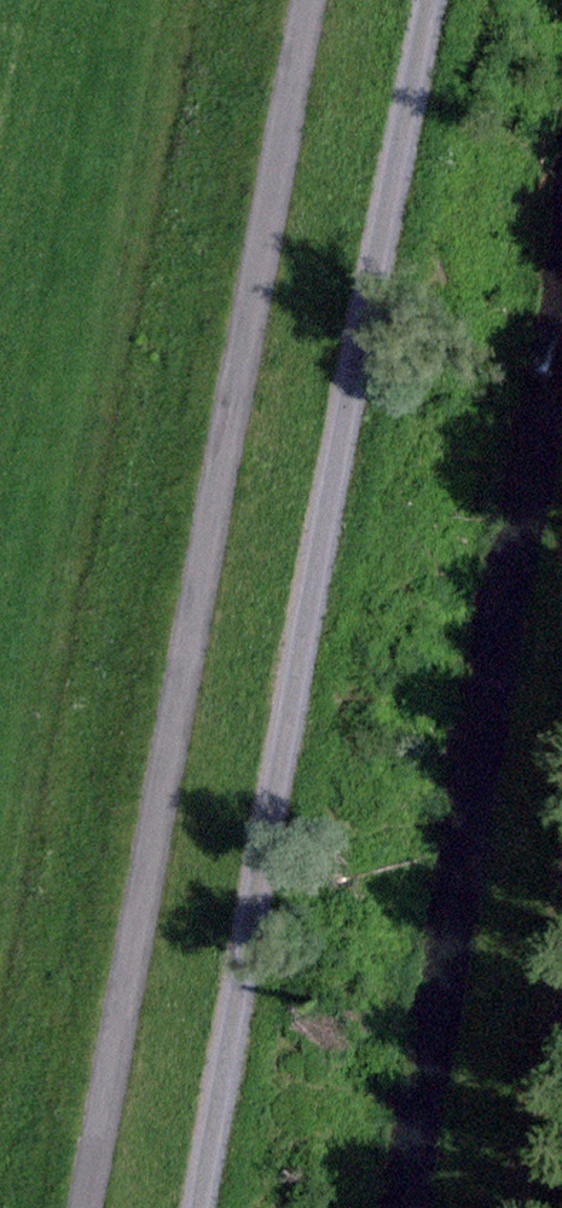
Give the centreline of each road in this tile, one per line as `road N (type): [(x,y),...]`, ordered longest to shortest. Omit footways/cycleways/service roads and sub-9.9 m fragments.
road 1 (track): [(322,0),(98,1207)]
road 2 (track): [(229,1207),(452,0)]

